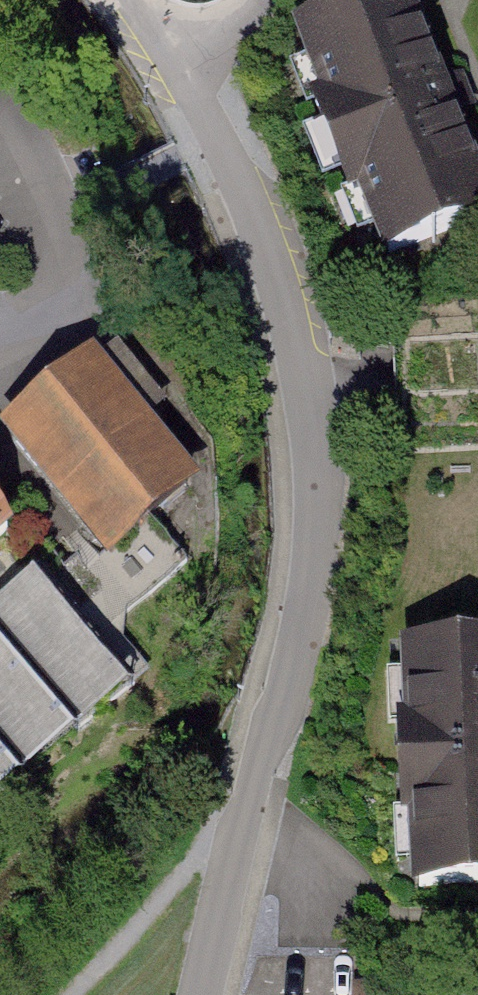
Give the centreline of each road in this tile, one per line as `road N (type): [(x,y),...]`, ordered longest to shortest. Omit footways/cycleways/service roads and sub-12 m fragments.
road 1 (residential): [(204,994),(314,587),(320,507),(295,334),(262,231),(188,72)]
road 2 (residential): [(0,349),(41,324),(61,298),(72,278),(72,250),(35,153),(0,94)]
road 3 (track): [(68,994),(176,882),(244,831)]
road 4 (track): [(61,210),(217,137)]

